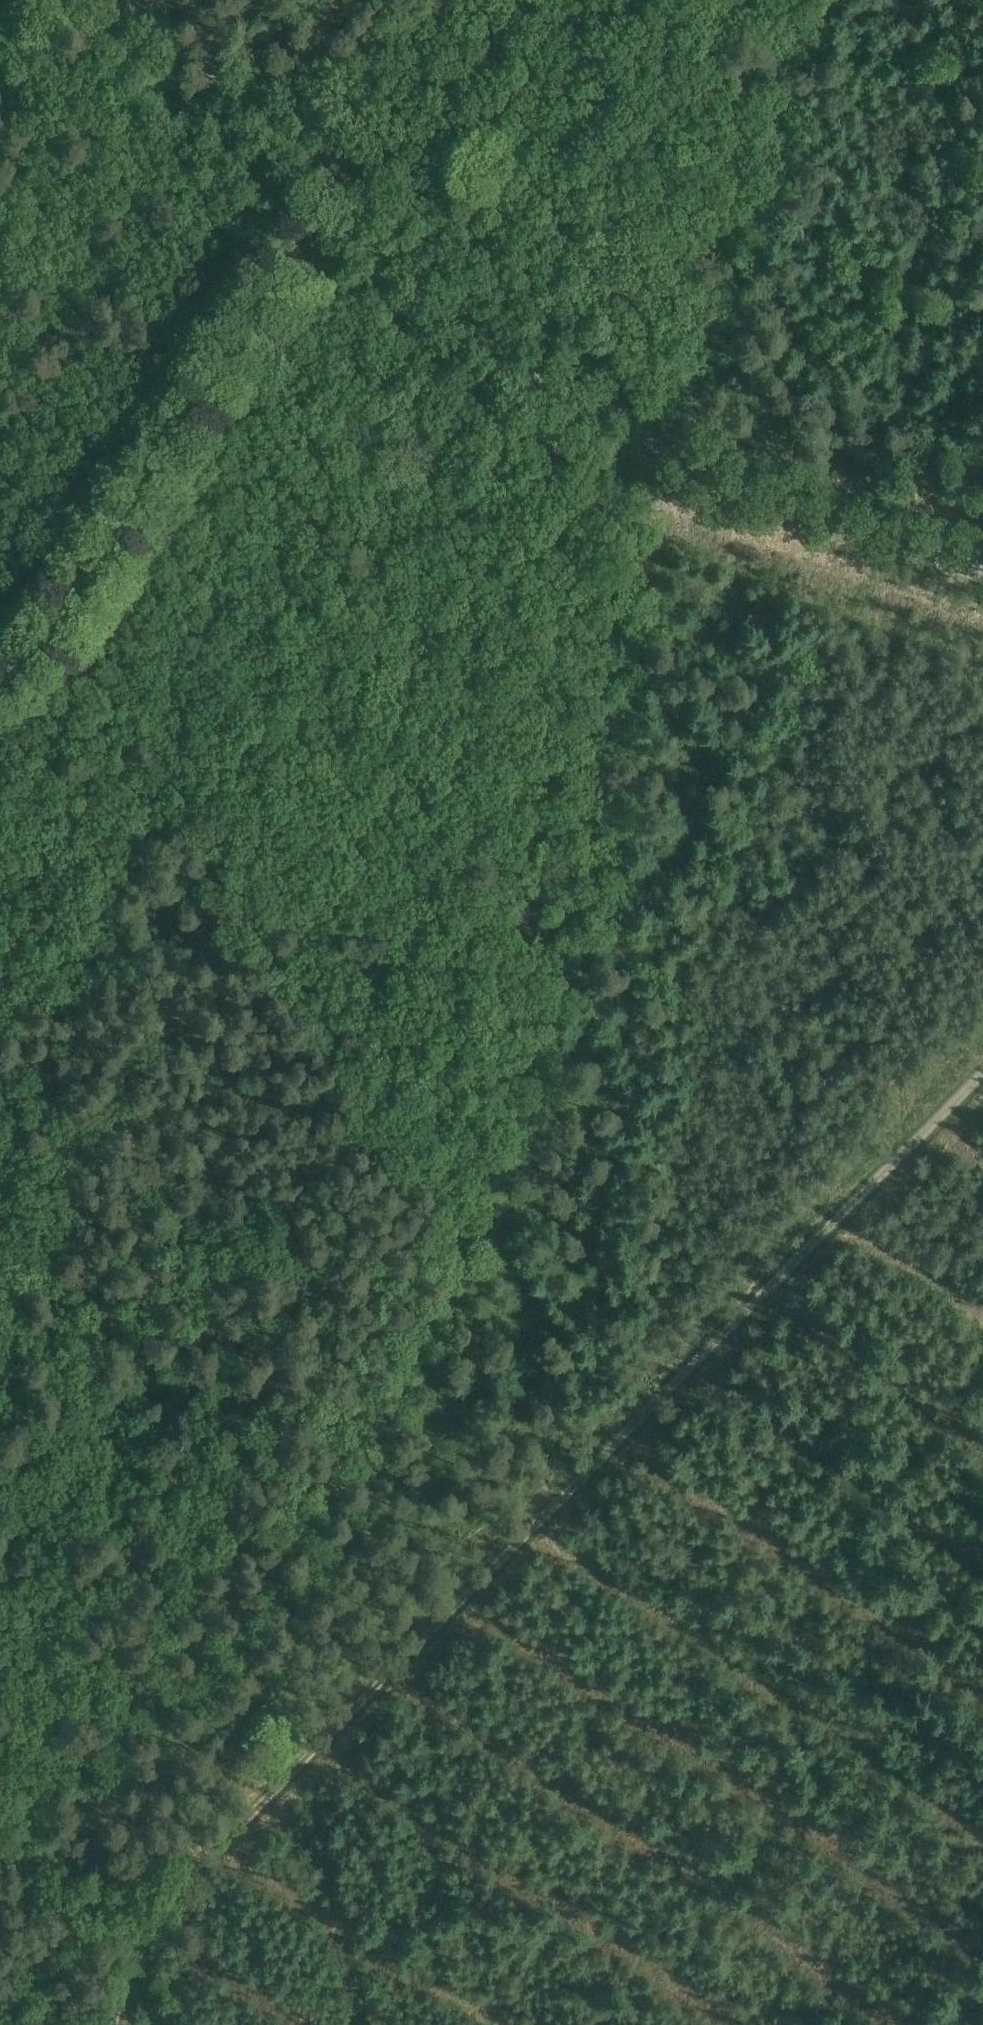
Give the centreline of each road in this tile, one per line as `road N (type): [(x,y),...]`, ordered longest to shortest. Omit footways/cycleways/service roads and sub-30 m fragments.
road 1 (track): [(0,1892),(147,1901),(183,1876),(982,1072)]
road 2 (tertiary): [(982,553),(631,432),(543,384),(461,312),(291,124),(116,0)]
road 3 (track): [(0,678),(51,628),(351,187)]
road 4 (track): [(147,1901),(112,2024)]

